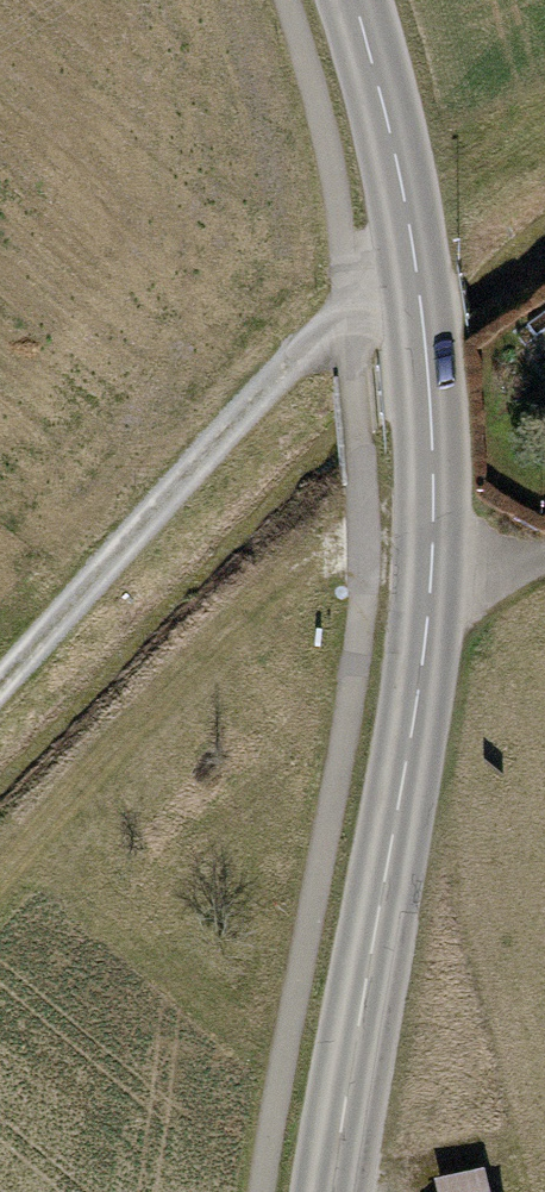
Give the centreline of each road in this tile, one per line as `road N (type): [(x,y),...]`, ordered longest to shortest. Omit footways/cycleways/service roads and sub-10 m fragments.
road 1 (secondary): [(332,1191),(436,528),(422,281),(359,0)]
road 2 (track): [(352,311),(0,698)]

